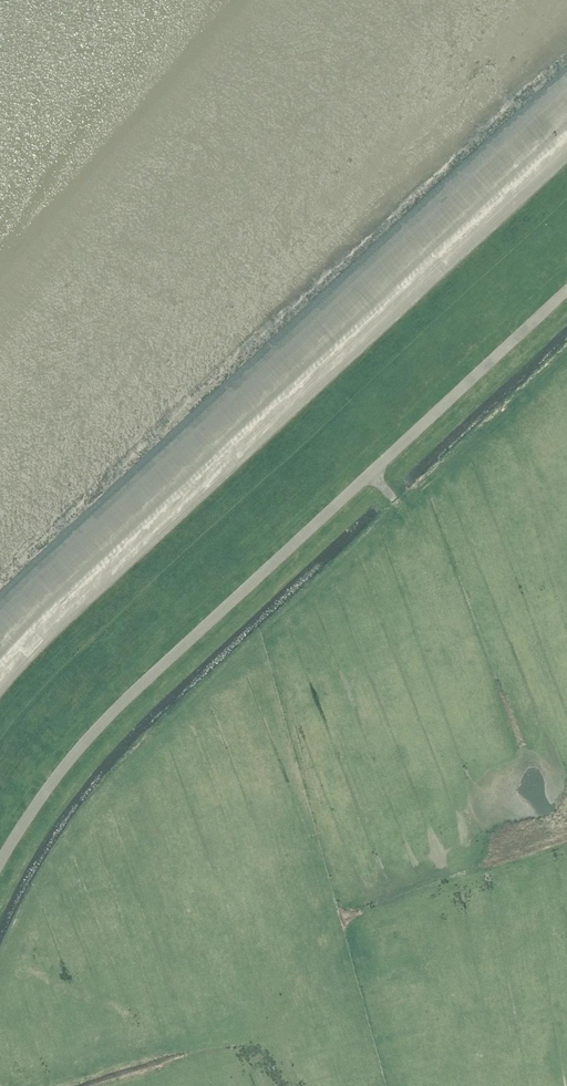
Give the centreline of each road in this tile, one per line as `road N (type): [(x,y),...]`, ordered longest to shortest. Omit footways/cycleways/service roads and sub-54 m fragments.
road 1 (unclassified): [(0,862),(63,768),(119,704),(566,292)]

